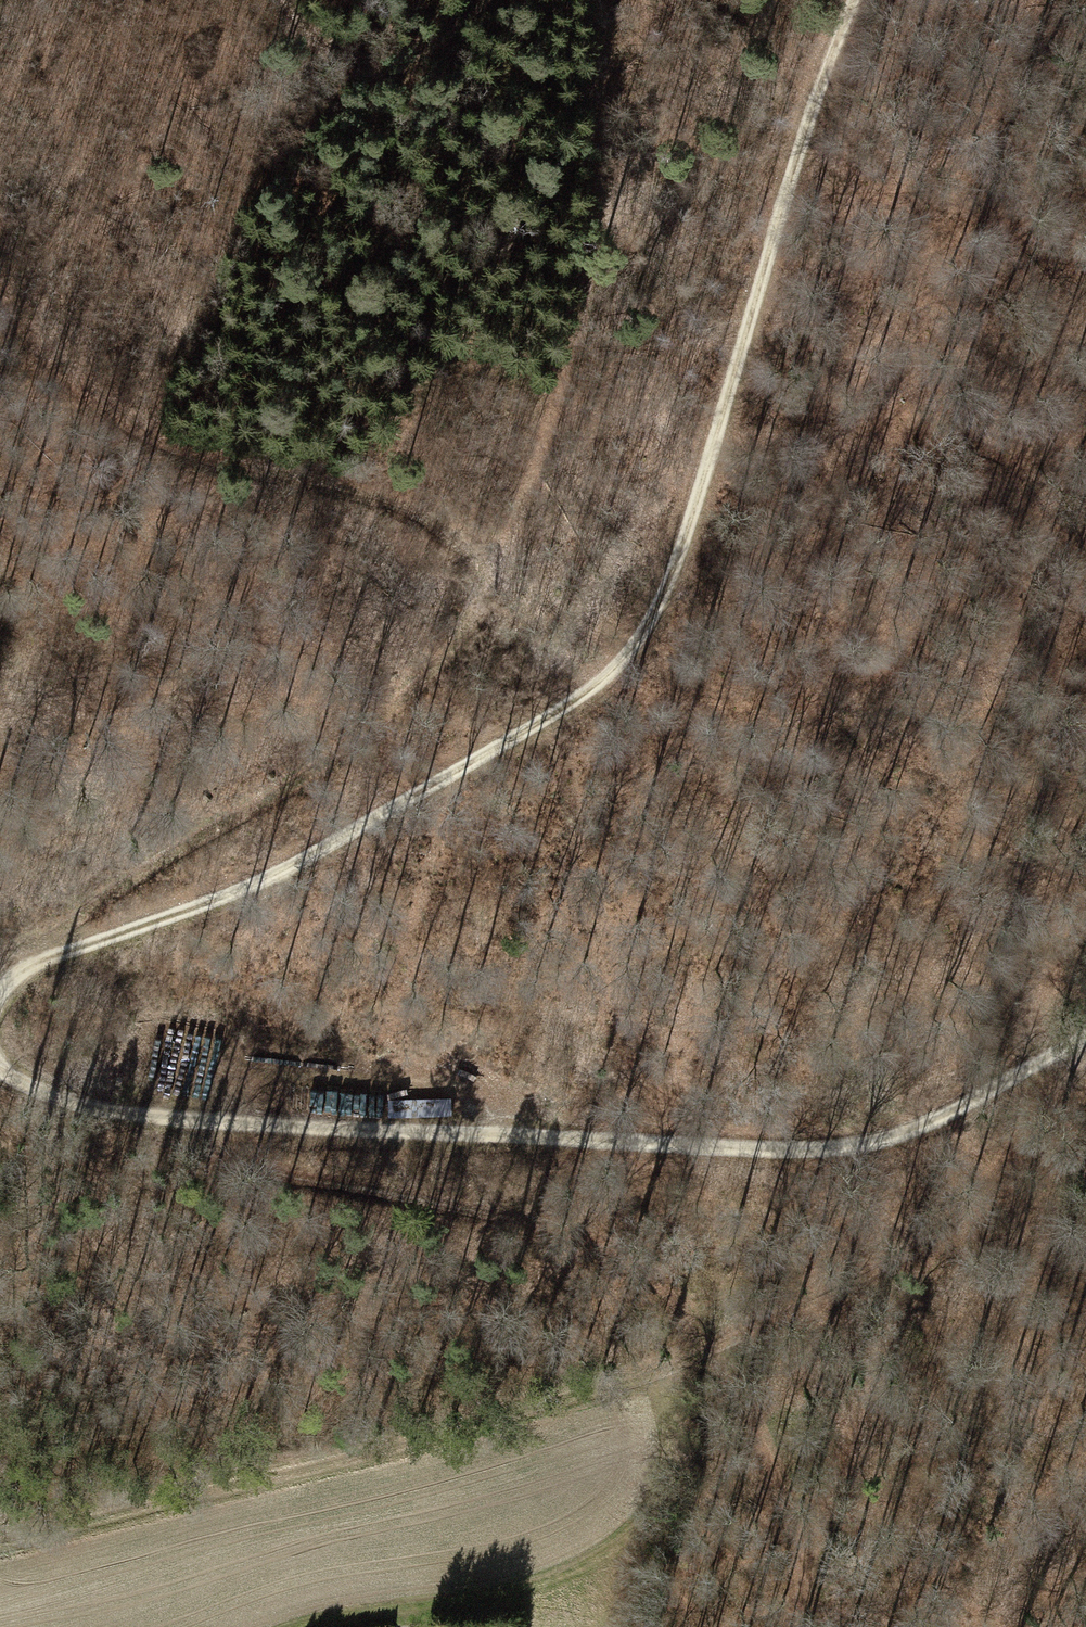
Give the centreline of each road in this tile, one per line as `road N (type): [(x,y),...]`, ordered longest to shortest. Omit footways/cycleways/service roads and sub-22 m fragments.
road 1 (track): [(863,0),(790,192),(698,514),(656,614),(593,695),(370,826),(216,902),(28,970),(0,999)]
road 2 (track): [(28,970),(68,925),(337,755),(412,695),(472,616),(559,402),(598,244),(611,69),(609,17),(598,0)]
road 3 (track): [(0,1068),(153,1123),(819,1151),(884,1139),(958,1107),(1085,1029)]
road 4 (track): [(153,1123),(262,1171),(478,1211),(630,1256),(706,1322),(789,1499),(799,1608)]
road 5 (track): [(1085,1041),(885,1337),(835,1459),(790,1626)]
road 6 (track): [(472,616),(478,582),(470,556),(412,508),(209,460),(152,437),(94,401),(0,313)]
road 7 (track): [(482,0),(417,62),(378,70),(331,58),(295,29),(284,0)]
road 8 (track): [(1026,1063),(1085,894)]

